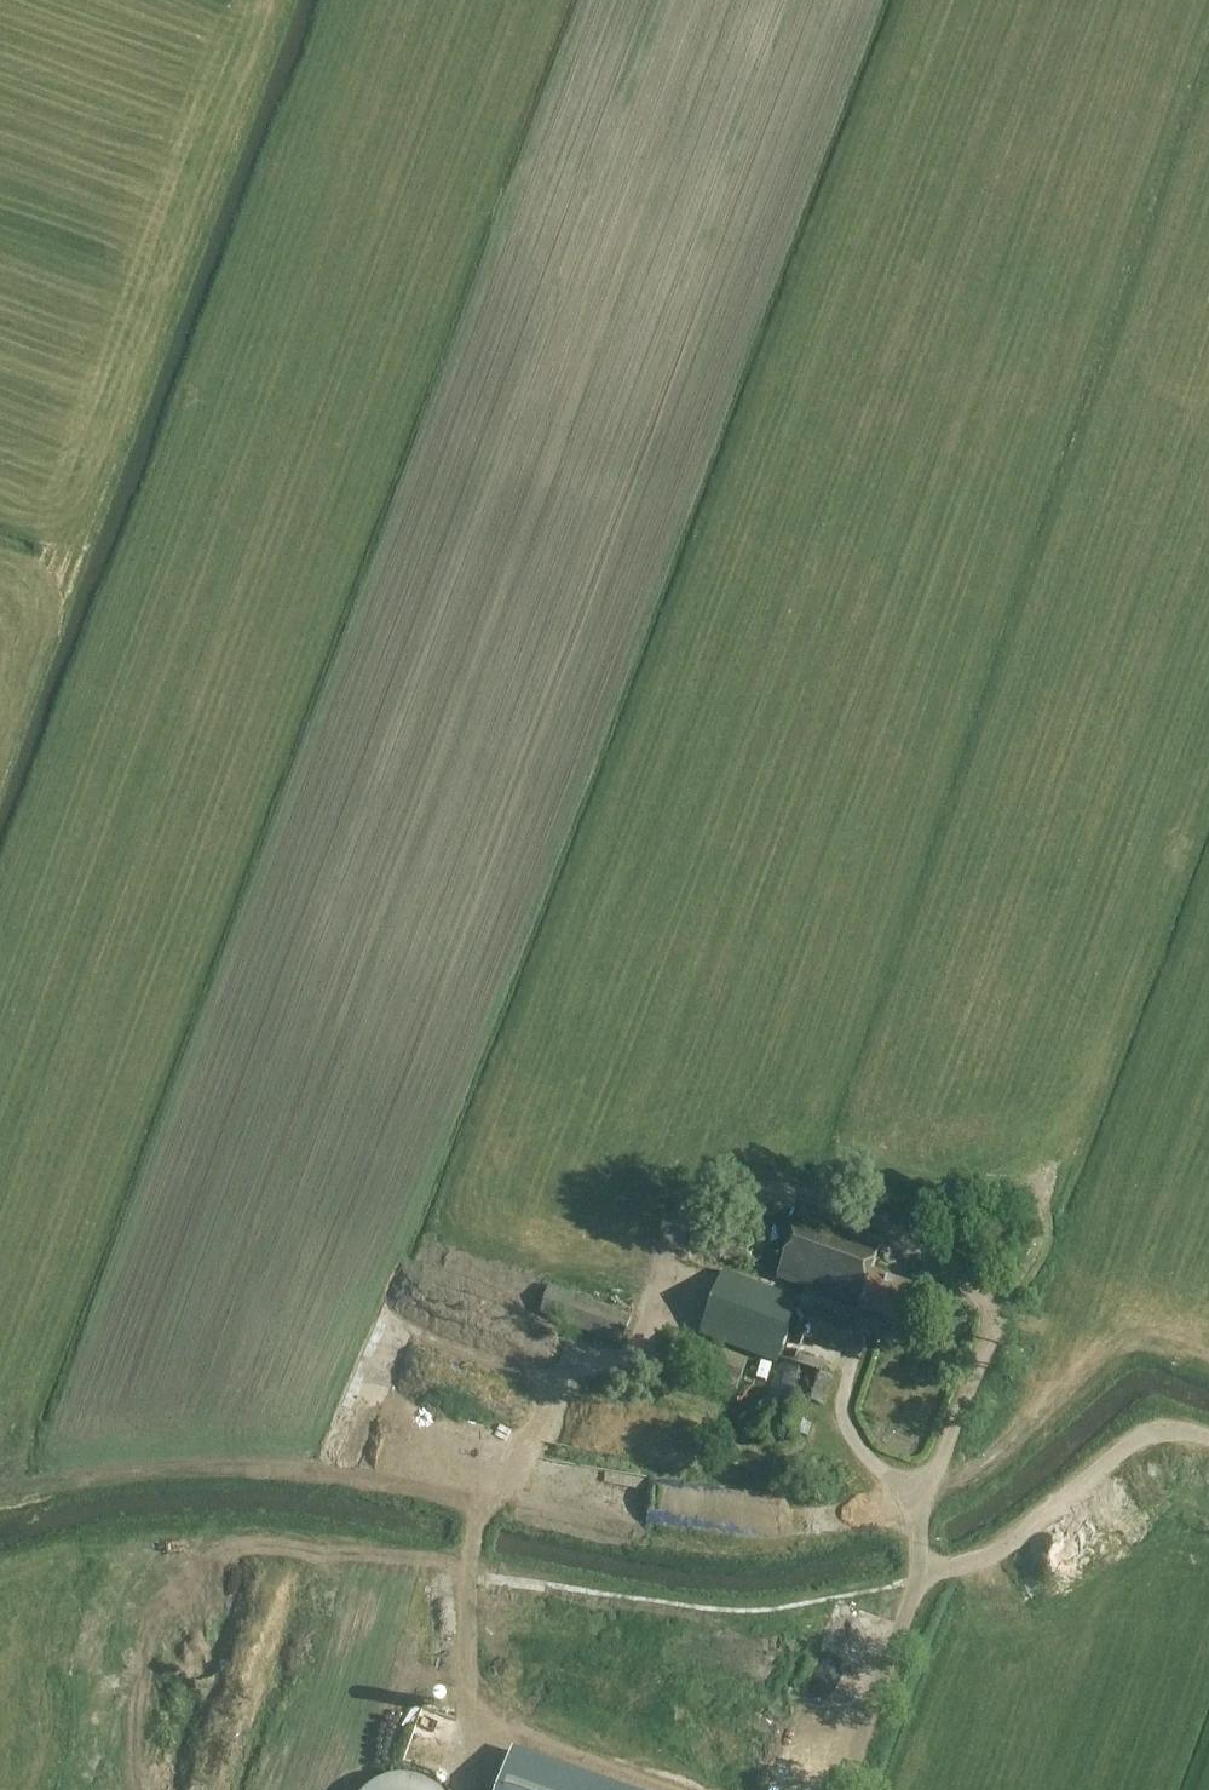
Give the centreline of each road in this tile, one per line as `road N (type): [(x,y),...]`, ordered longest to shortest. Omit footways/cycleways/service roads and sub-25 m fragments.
road 1 (track): [(1208,1441),(1148,1429),(983,1560),(917,1577)]
road 2 (unclassified): [(838,1789),(917,1577)]

